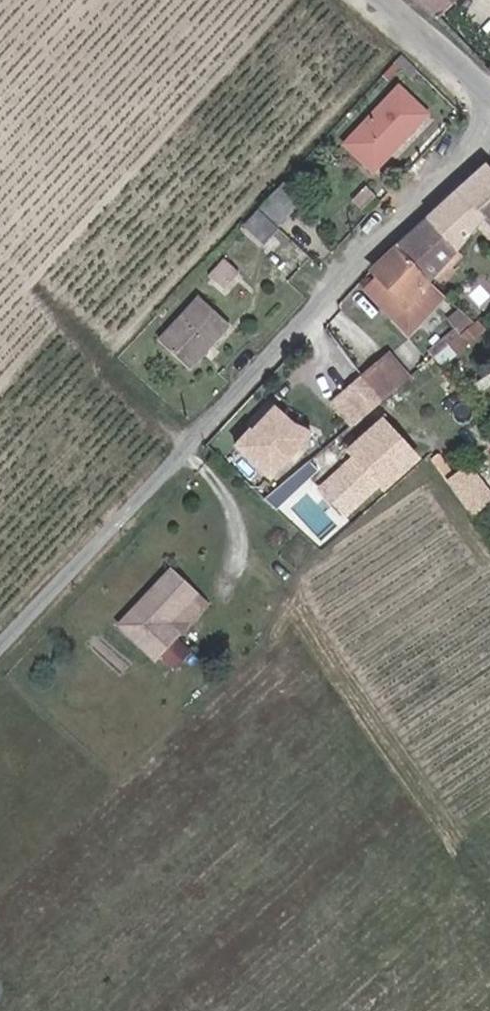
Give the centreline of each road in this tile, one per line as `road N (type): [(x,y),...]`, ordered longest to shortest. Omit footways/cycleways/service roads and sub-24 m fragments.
road 1 (unclassified): [(489,131),(0,640)]
road 2 (tertiary): [(489,90),(389,0)]

